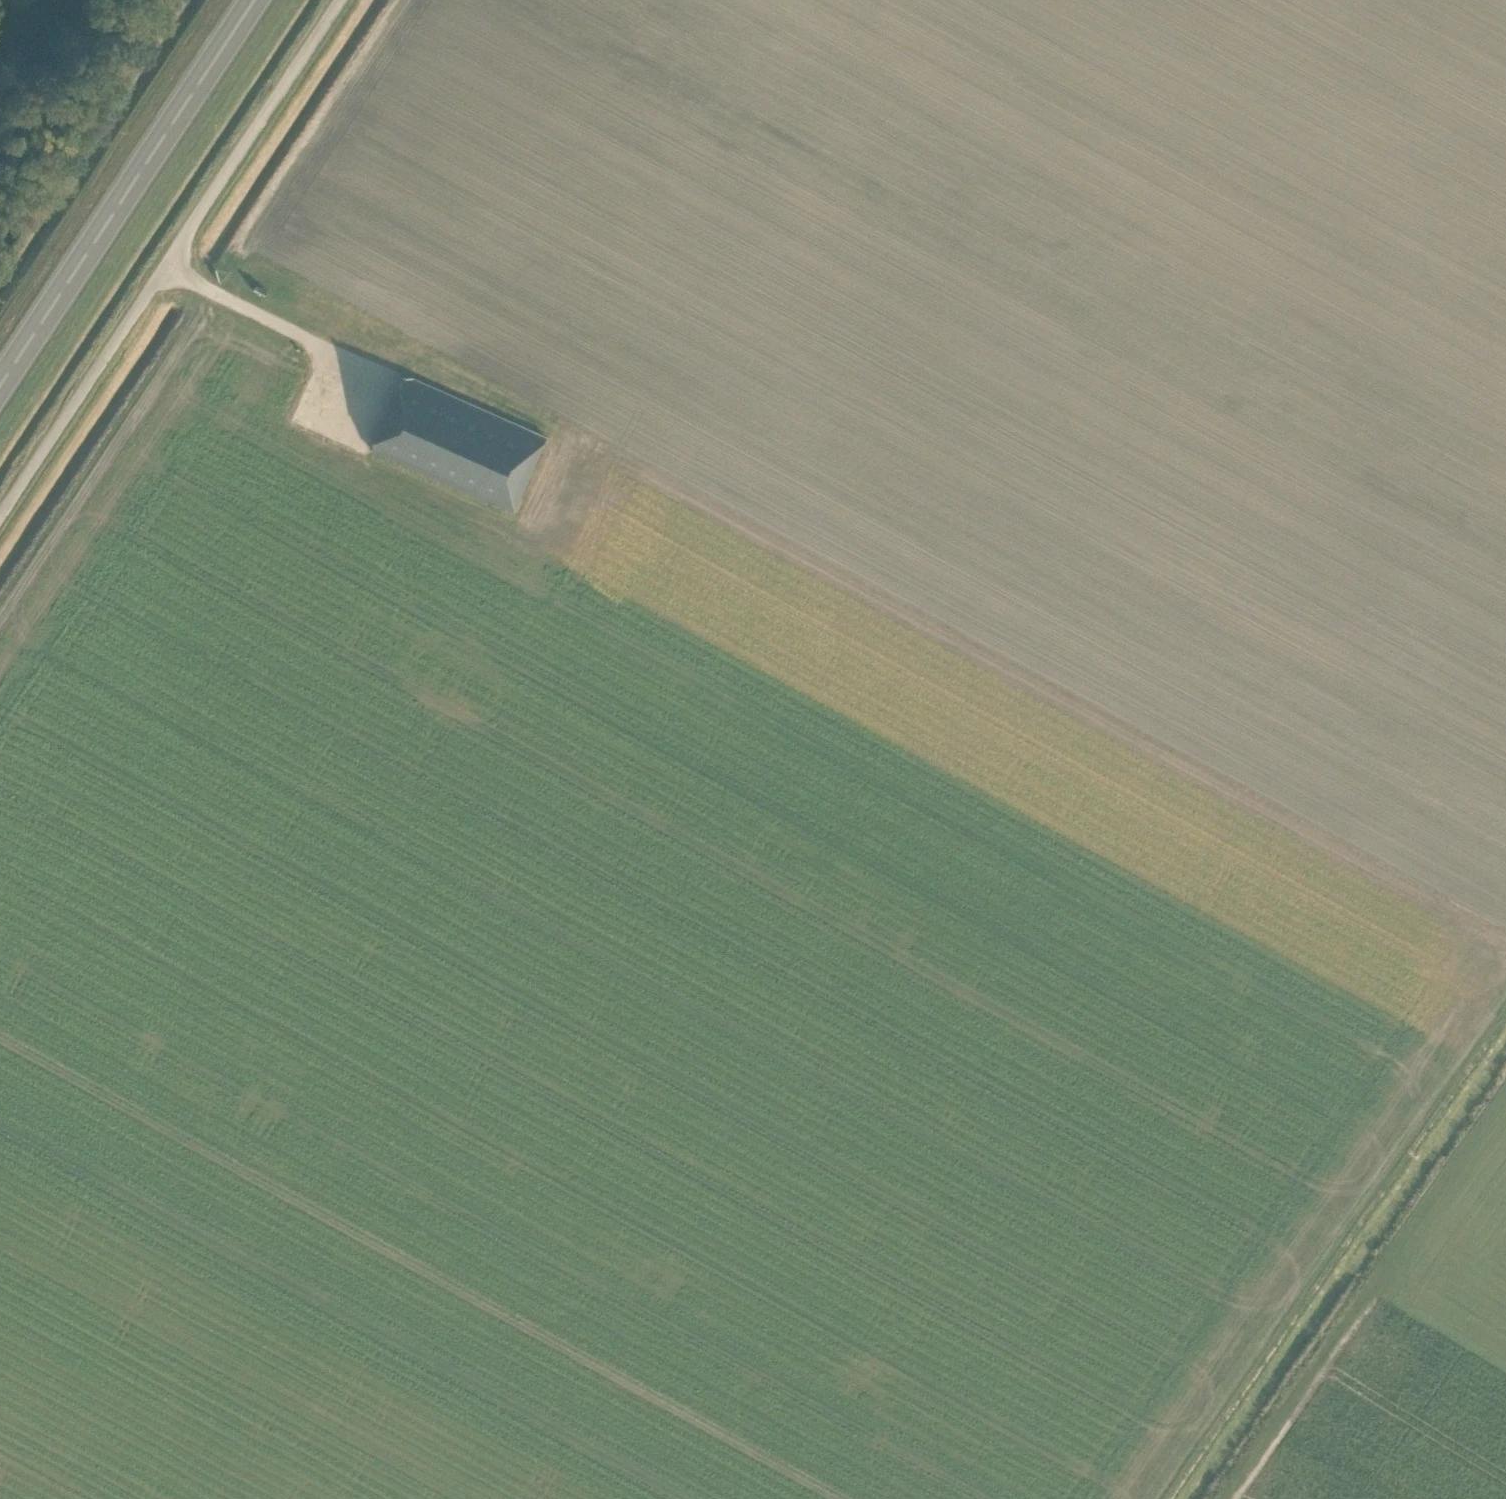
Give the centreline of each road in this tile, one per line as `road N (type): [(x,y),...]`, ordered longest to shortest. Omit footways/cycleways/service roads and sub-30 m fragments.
road 1 (unclassified): [(0,515),(341,0)]
road 2 (trunk): [(0,382),(252,0)]

